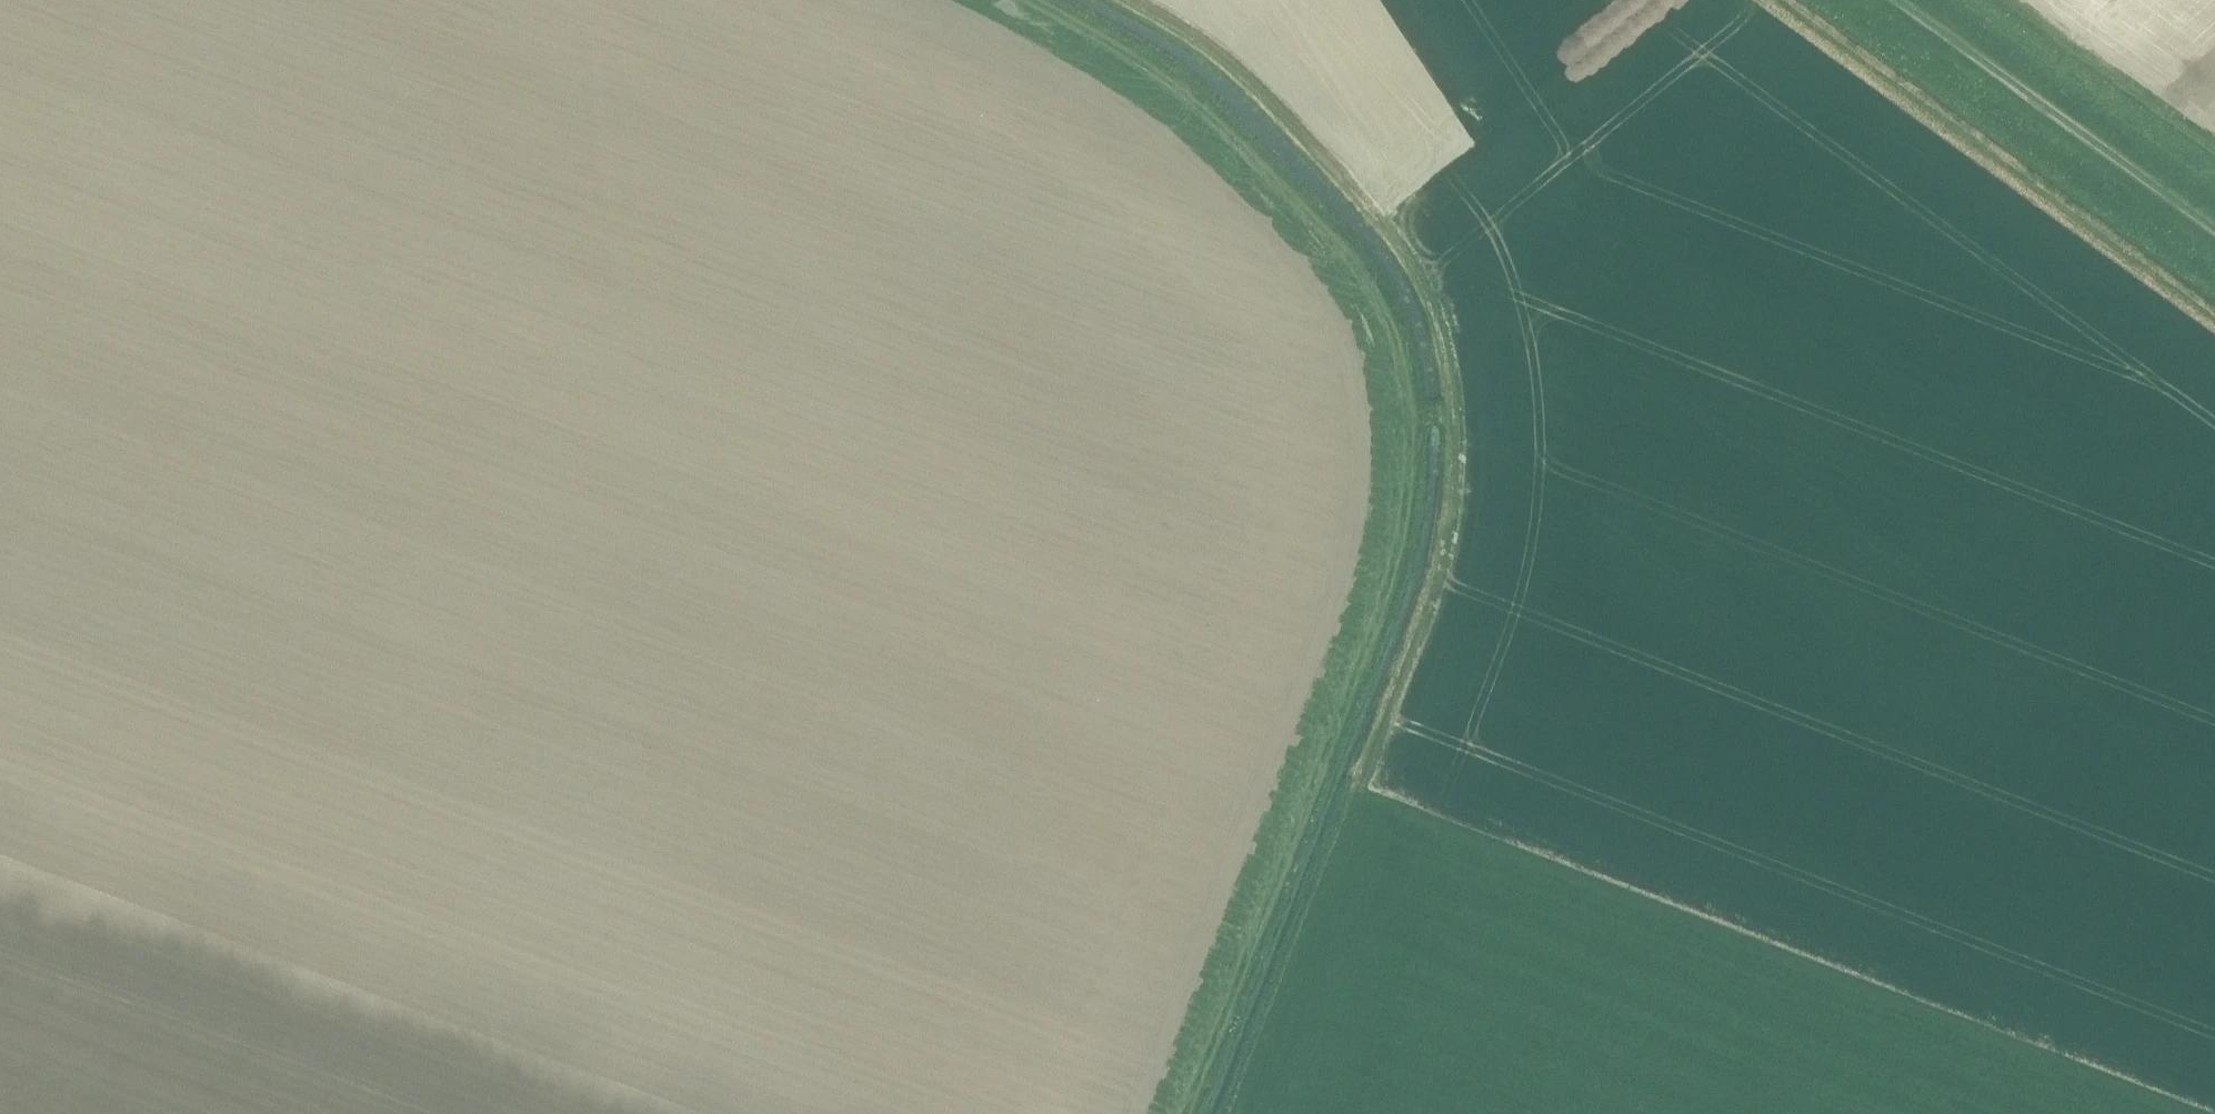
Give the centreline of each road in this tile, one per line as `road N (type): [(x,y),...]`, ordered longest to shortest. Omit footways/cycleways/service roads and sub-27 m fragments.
road 1 (track): [(1911,0),(2214,222)]

